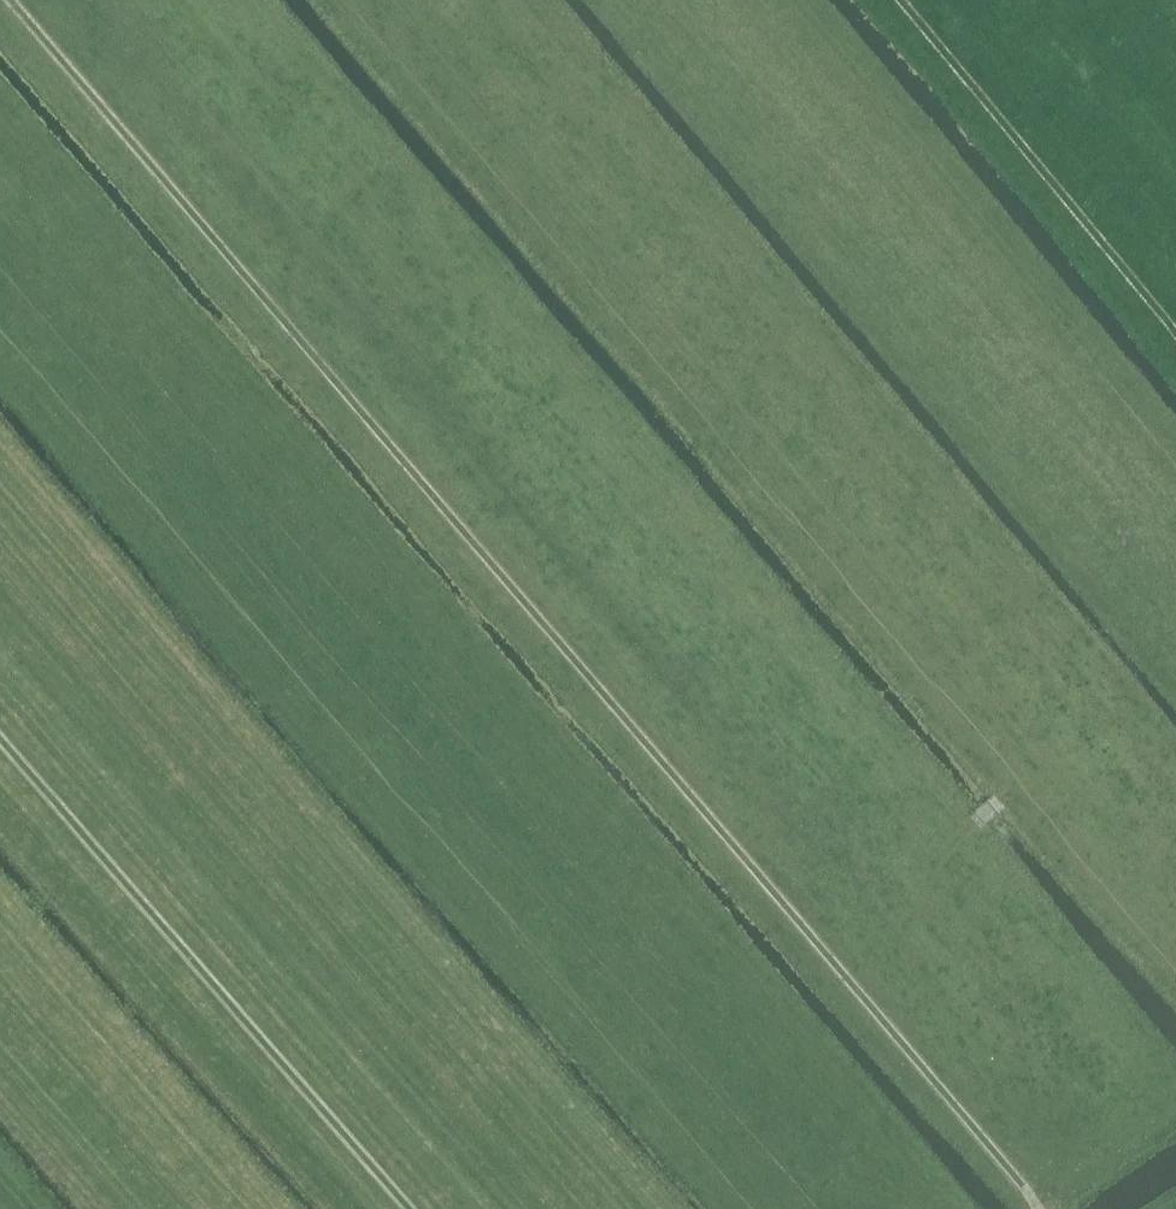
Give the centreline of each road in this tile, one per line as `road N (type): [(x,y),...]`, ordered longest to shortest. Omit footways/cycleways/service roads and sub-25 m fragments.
road 1 (track): [(1035,1208),(12,0)]
road 2 (track): [(412,1208),(0,734)]
road 3 (track): [(1175,332),(907,0)]

